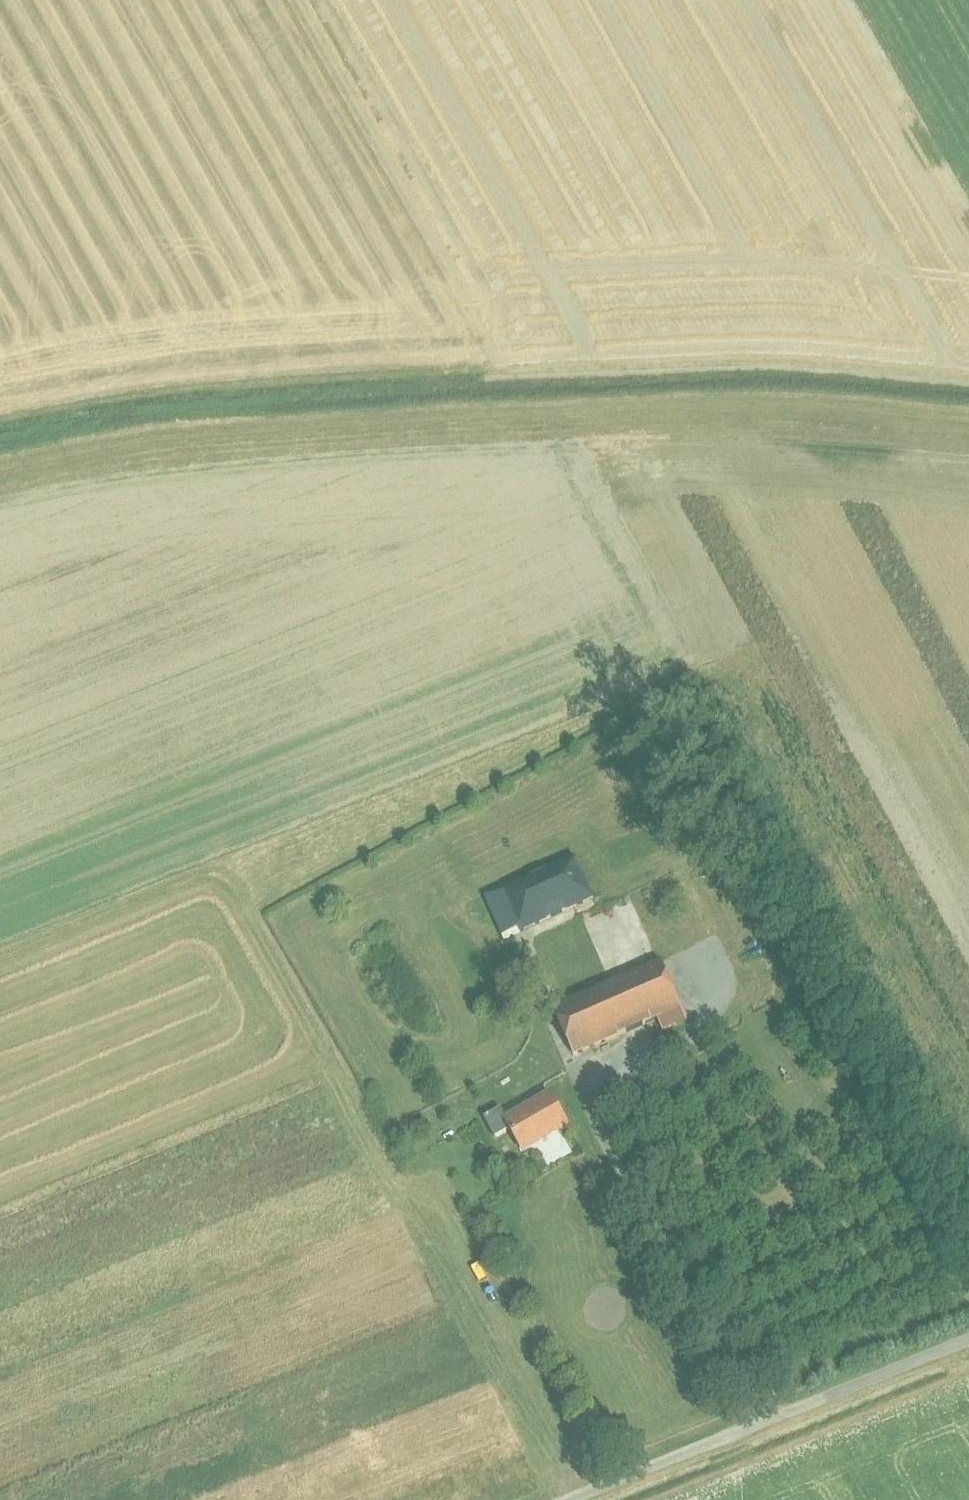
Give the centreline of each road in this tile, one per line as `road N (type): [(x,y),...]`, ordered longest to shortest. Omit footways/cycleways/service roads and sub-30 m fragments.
road 1 (unclassified): [(830,1396),(574,1499)]
road 2 (track): [(830,1396),(968,1338)]

